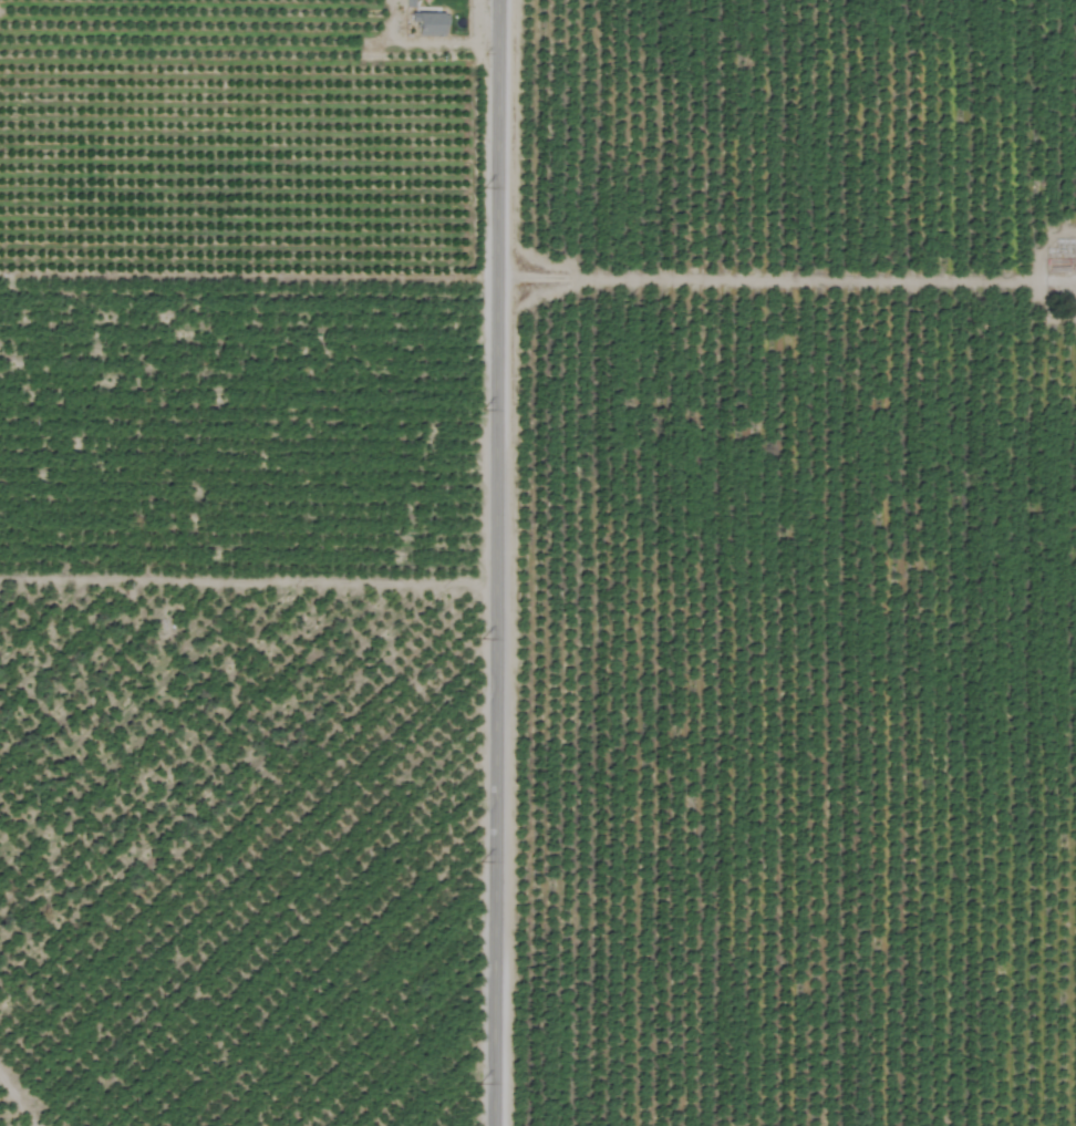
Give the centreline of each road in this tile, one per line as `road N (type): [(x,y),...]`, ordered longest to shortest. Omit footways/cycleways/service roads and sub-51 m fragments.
road 1 (residential): [(478,1125),(493,0)]

